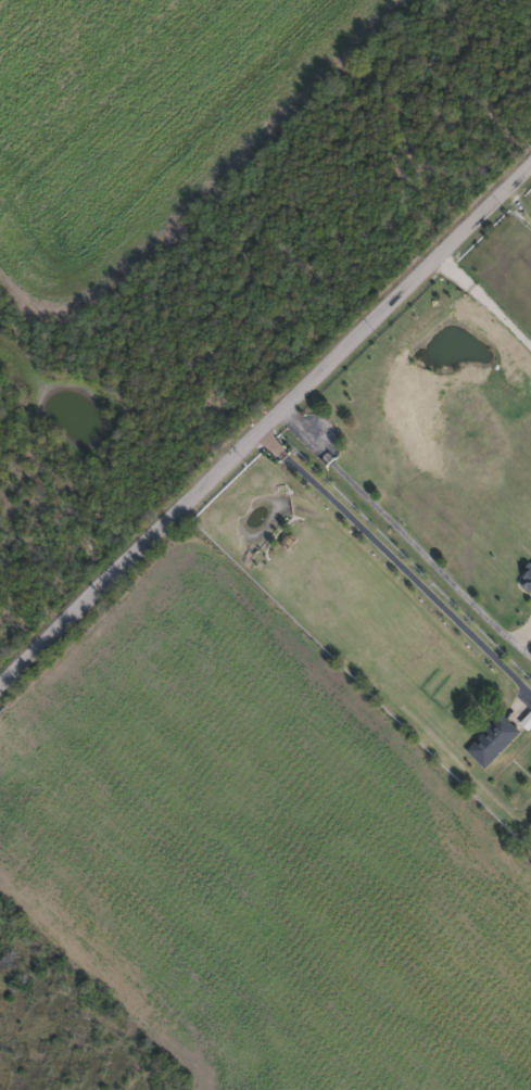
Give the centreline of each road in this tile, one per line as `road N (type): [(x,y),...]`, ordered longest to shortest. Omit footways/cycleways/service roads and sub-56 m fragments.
road 1 (residential): [(0,688),(530,168)]
road 2 (residential): [(261,432),(530,694)]
road 3 (residential): [(286,408),(530,646)]

